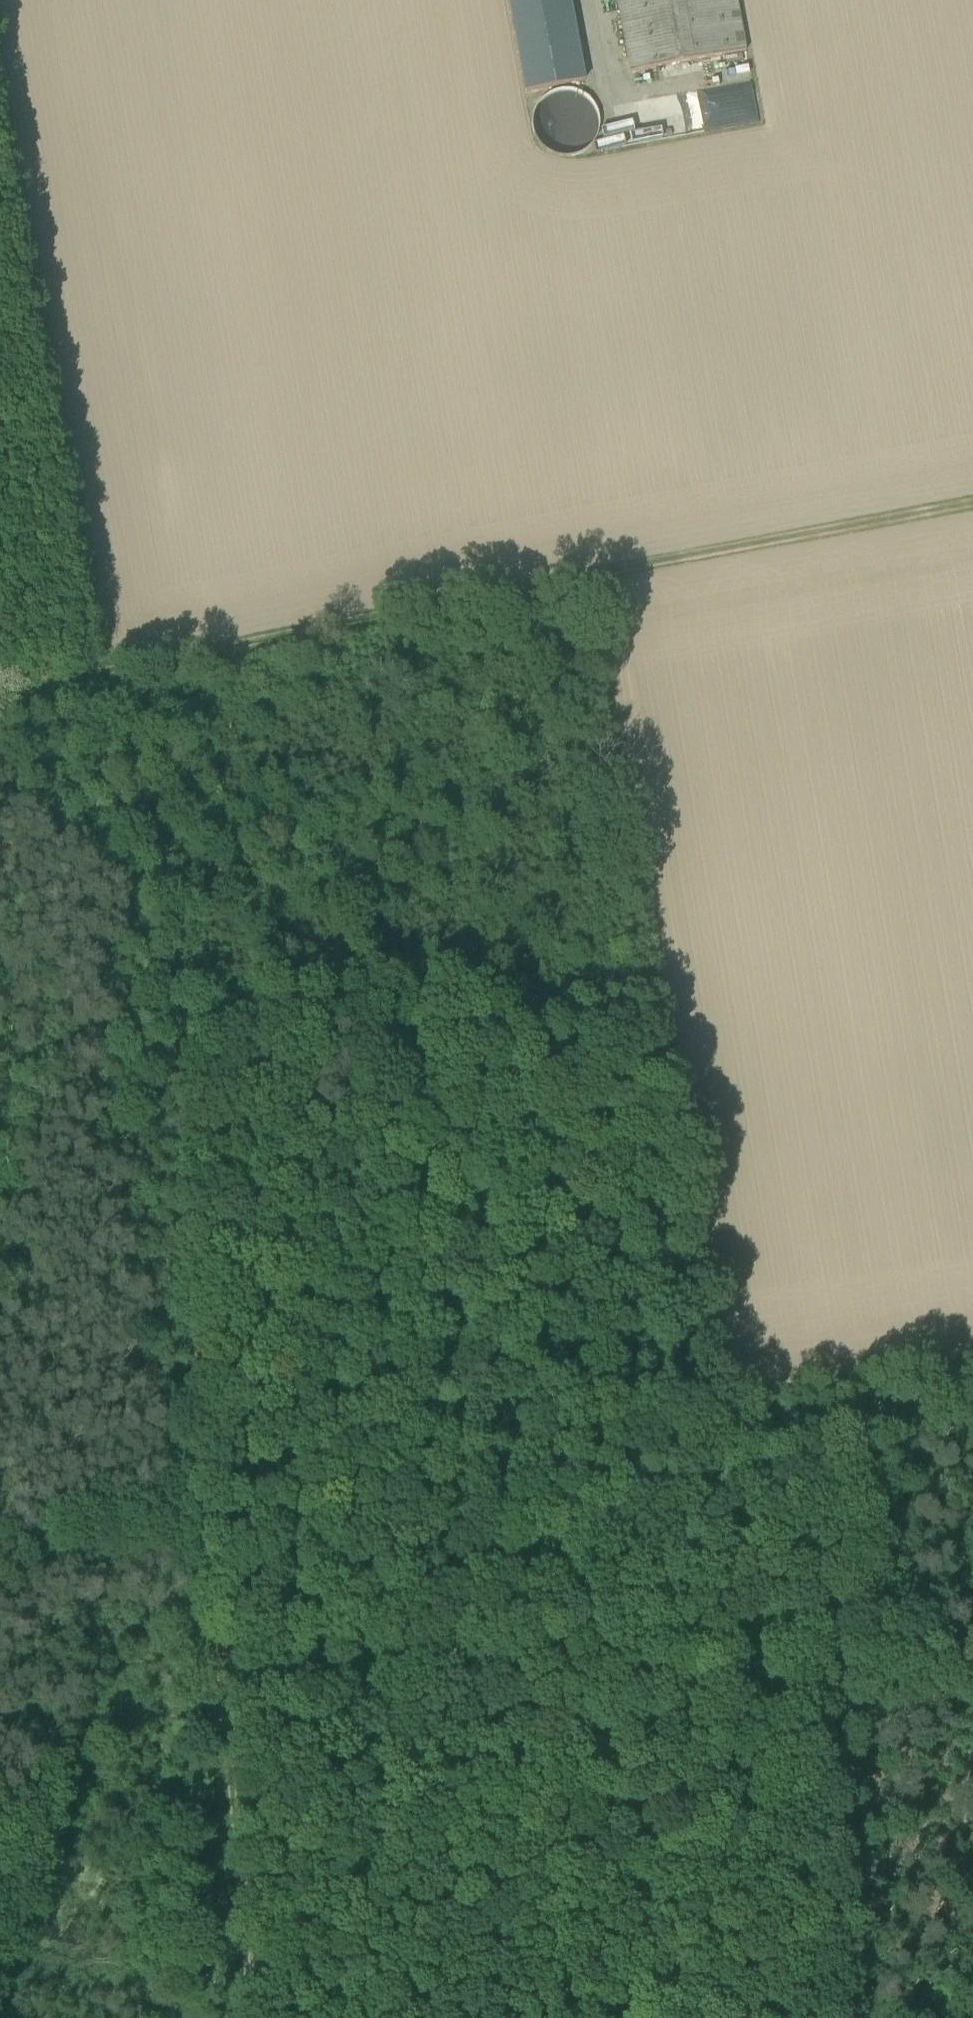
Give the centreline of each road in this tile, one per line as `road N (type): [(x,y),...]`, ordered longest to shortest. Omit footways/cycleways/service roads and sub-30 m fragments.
road 1 (track): [(0,779),(71,833),(137,911),(184,1042),(247,2017)]
road 2 (track): [(972,503),(597,572),(0,699)]
road 3 (track): [(972,1699),(691,1681),(513,1658),(219,1648)]
road 4 (track): [(972,1357),(734,1390)]
road 5 (track): [(616,137),(589,0)]

